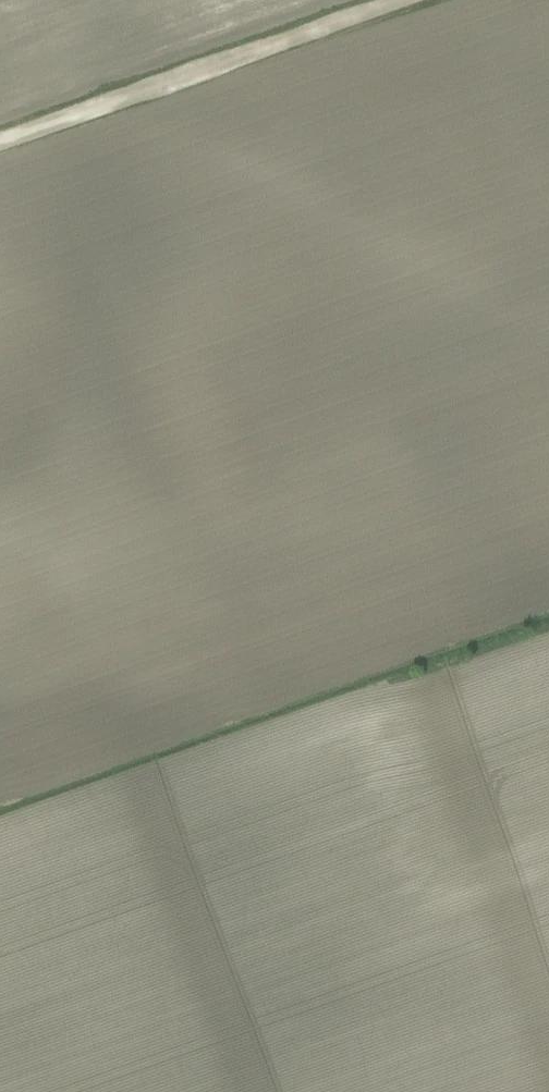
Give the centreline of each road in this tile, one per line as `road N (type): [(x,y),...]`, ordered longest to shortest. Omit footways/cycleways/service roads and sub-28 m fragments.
road 1 (track): [(416,0),(0,148)]

